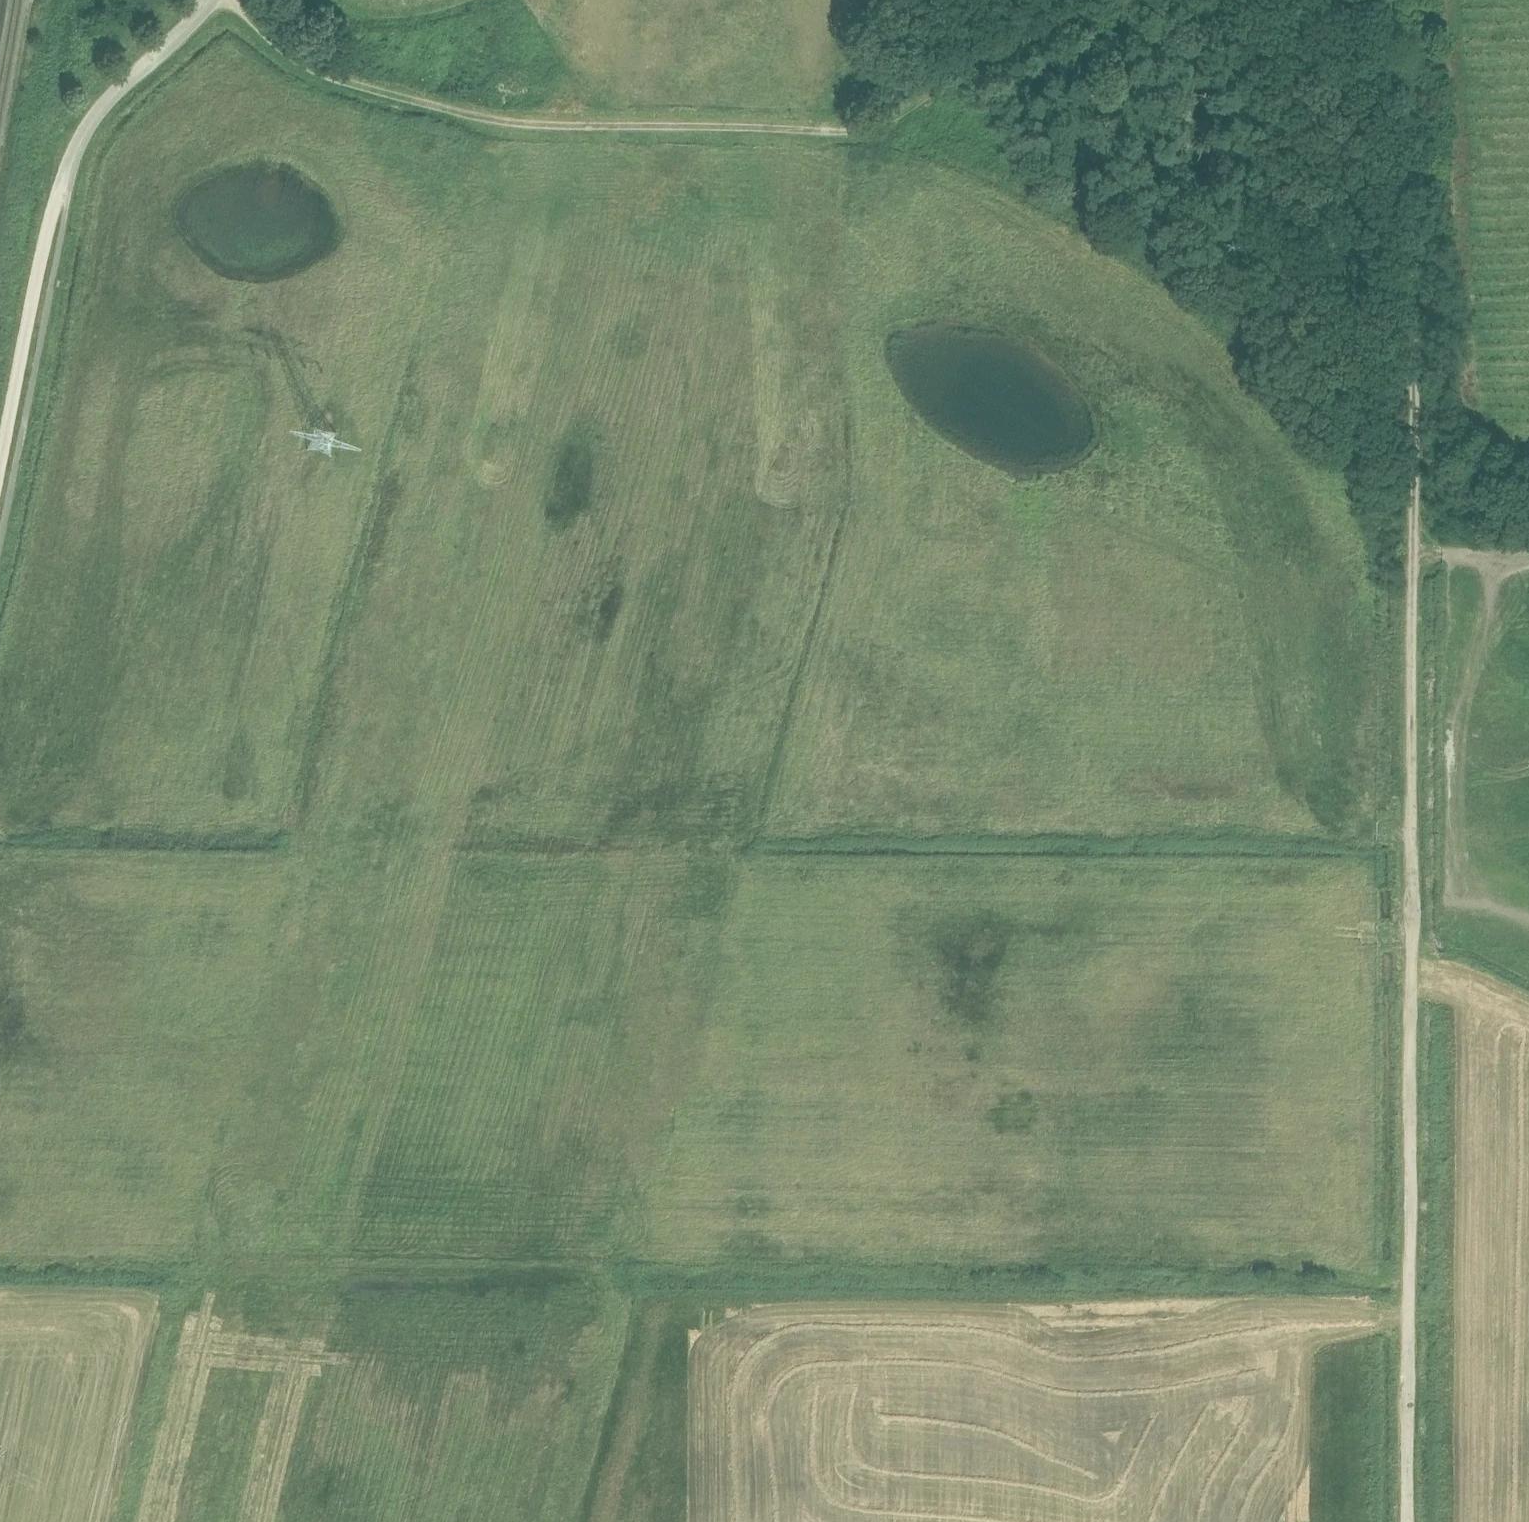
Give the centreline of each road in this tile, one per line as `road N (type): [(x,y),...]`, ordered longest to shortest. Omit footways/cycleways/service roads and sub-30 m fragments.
road 1 (track): [(1414,0),(1404,1521)]
road 2 (track): [(222,0),(311,70),(454,107),(555,127),(834,128),(1108,0)]
road 3 (unclassified): [(0,443),(70,161),(88,127),(207,0)]

